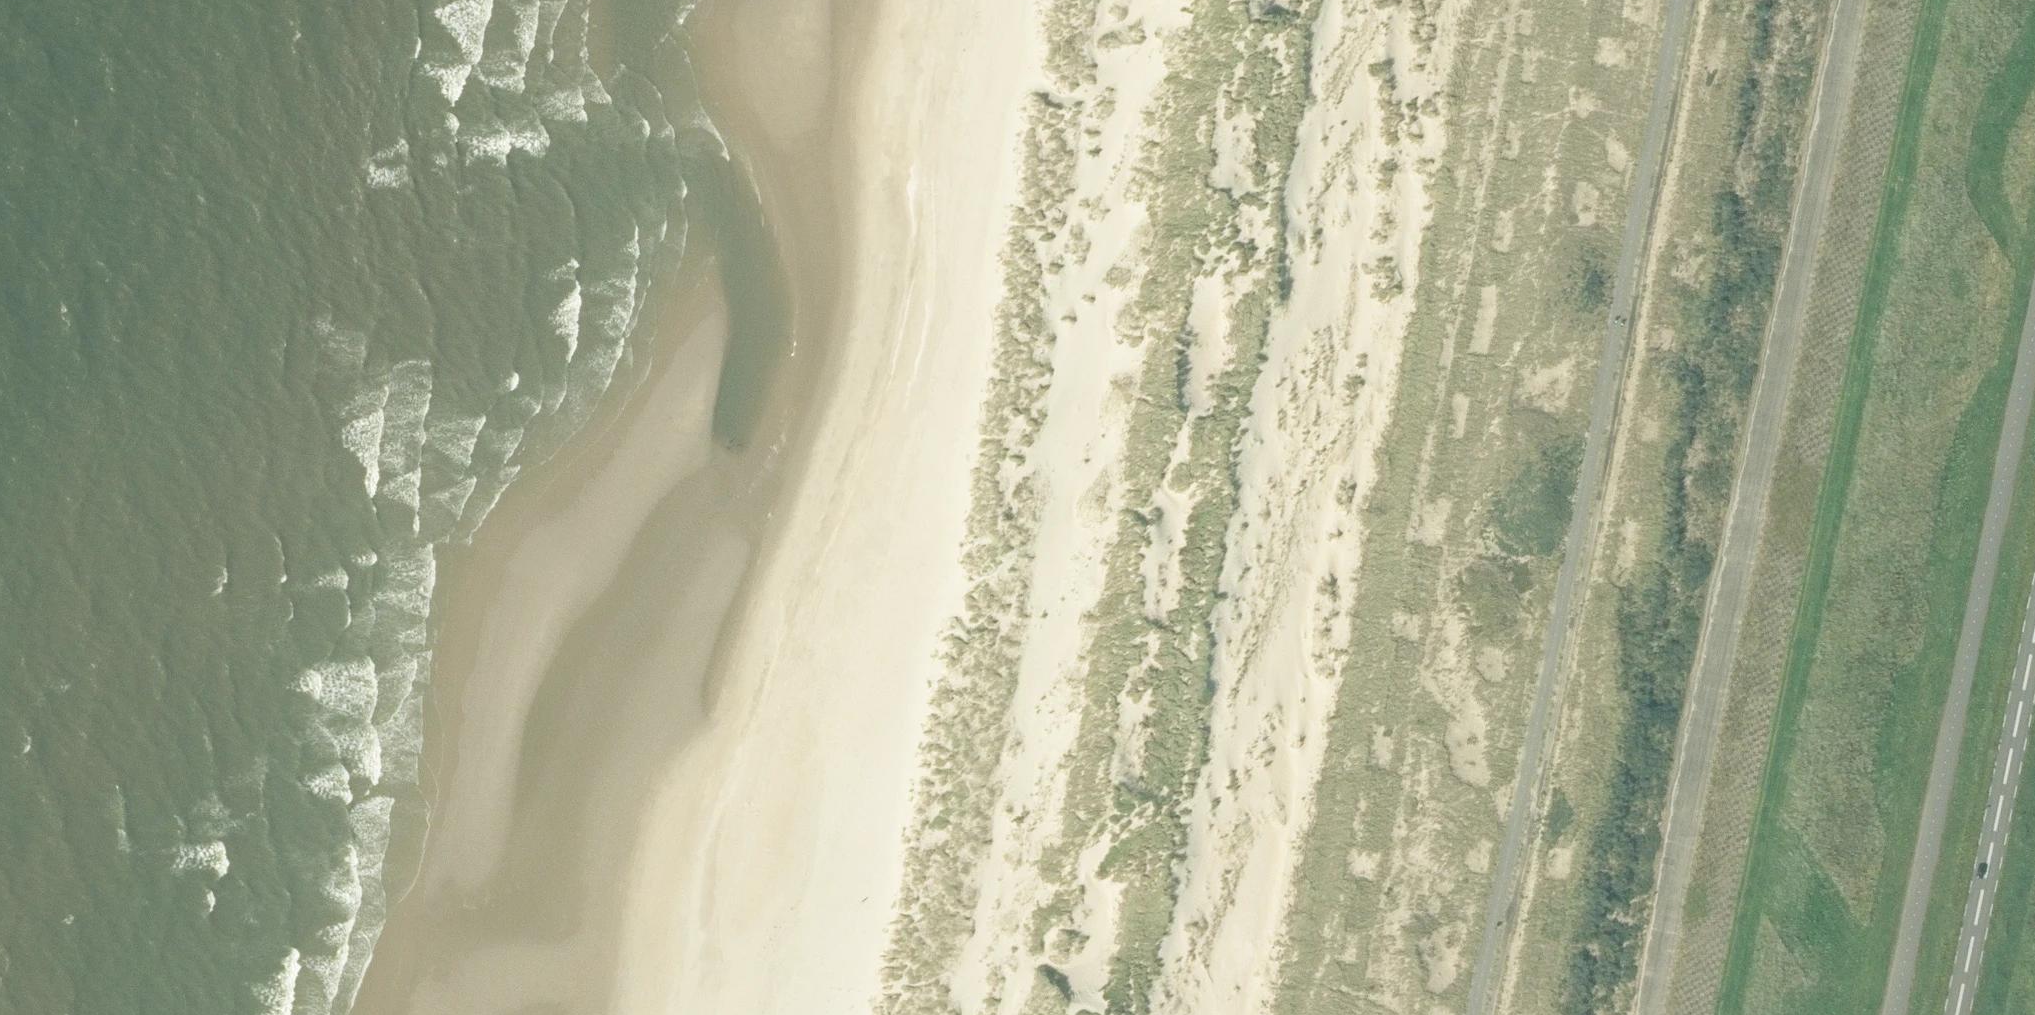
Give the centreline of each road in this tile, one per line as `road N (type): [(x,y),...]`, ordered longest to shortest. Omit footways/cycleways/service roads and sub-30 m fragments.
road 1 (tertiary): [(1956,1014),(2034,631)]

